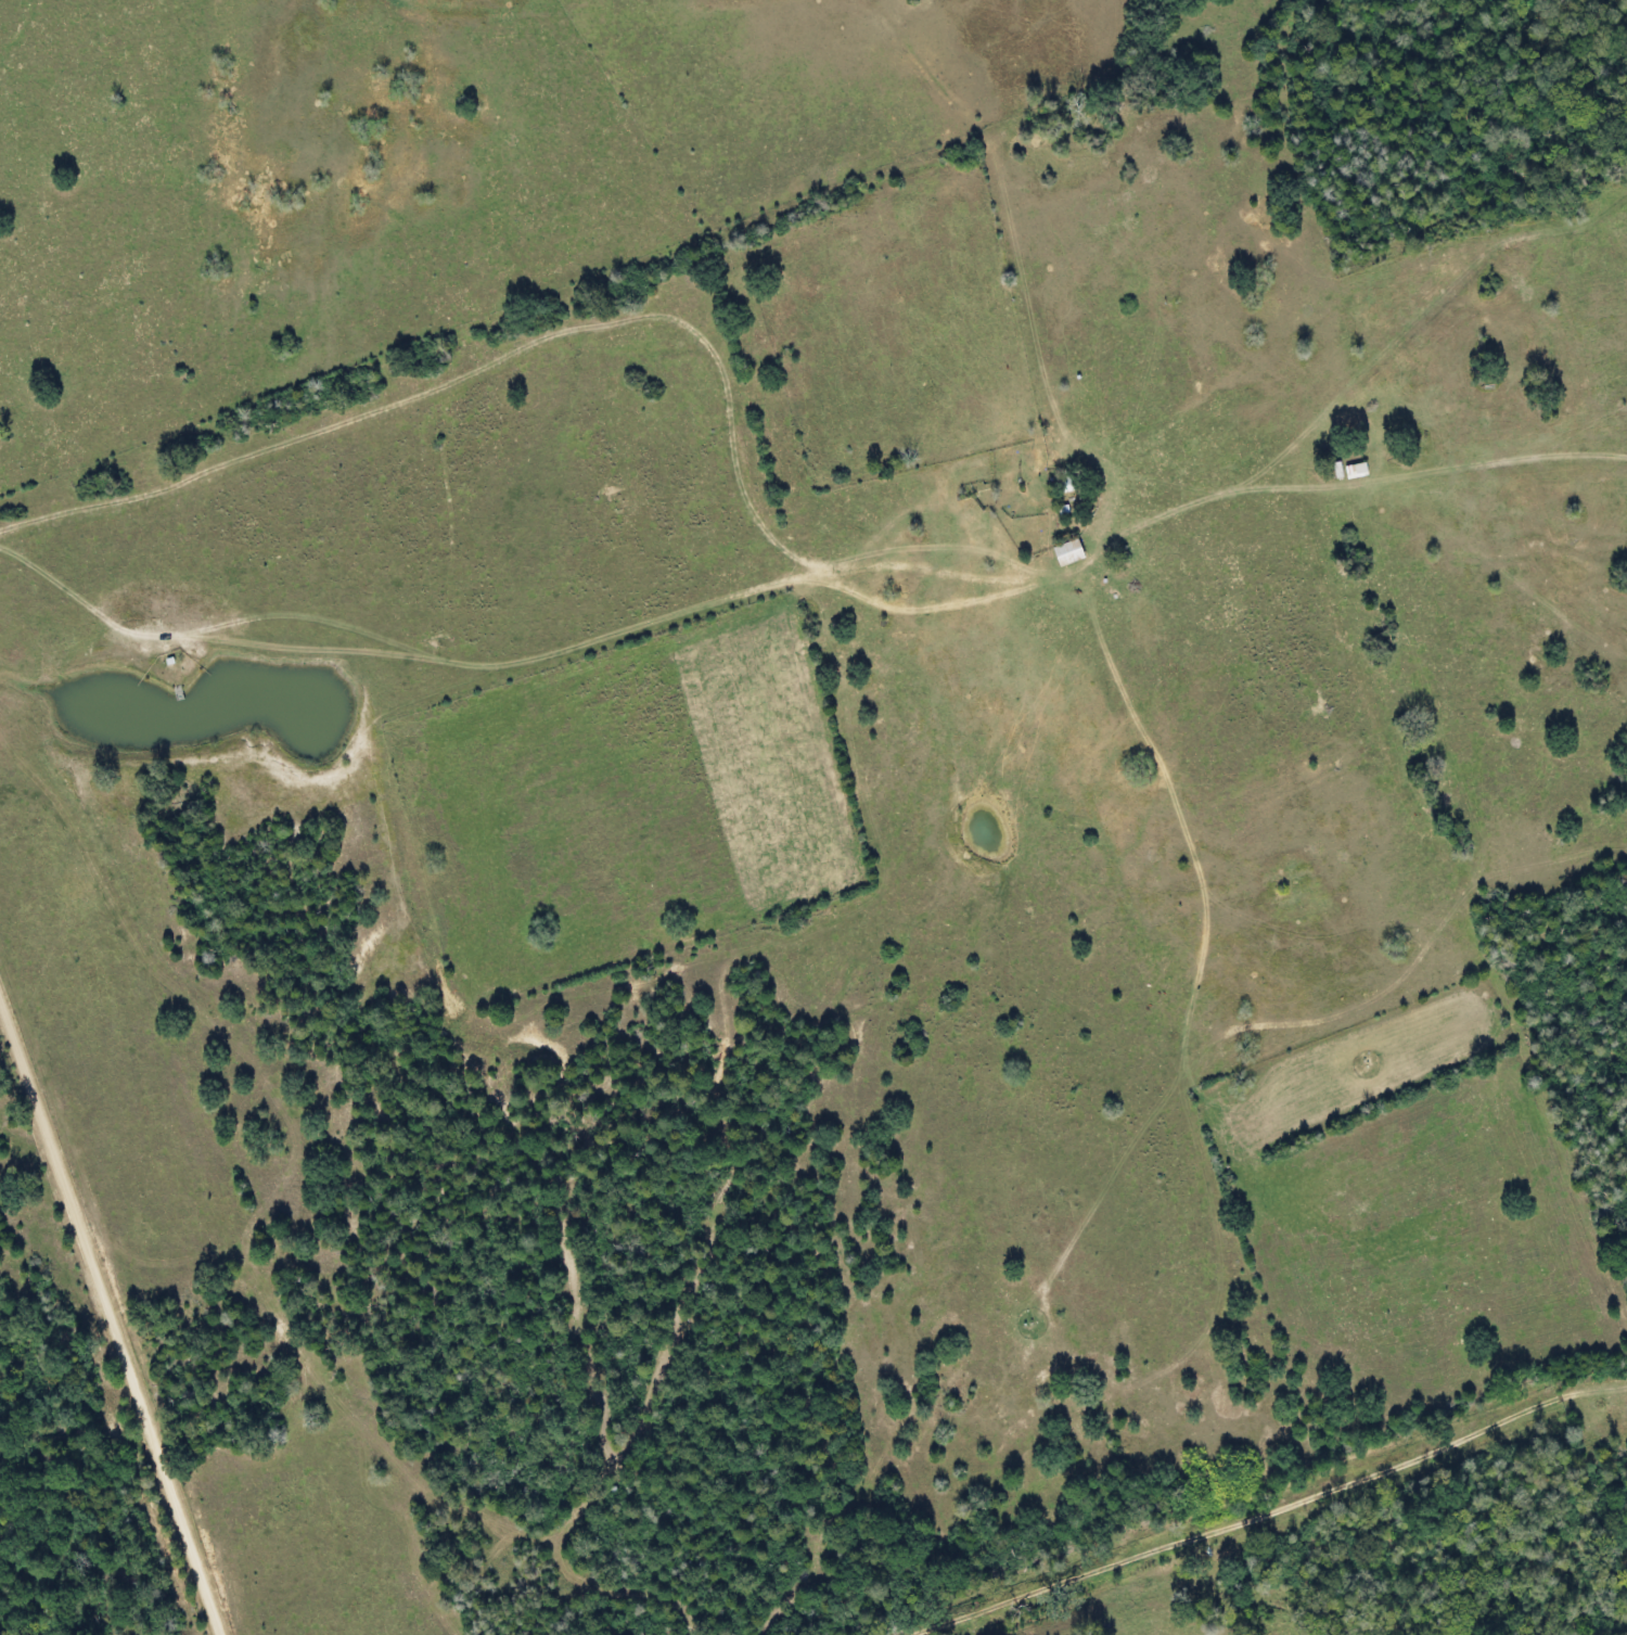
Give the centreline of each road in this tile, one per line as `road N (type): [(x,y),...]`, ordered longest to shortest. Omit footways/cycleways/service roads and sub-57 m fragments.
road 1 (residential): [(227,1634),(0,982)]

